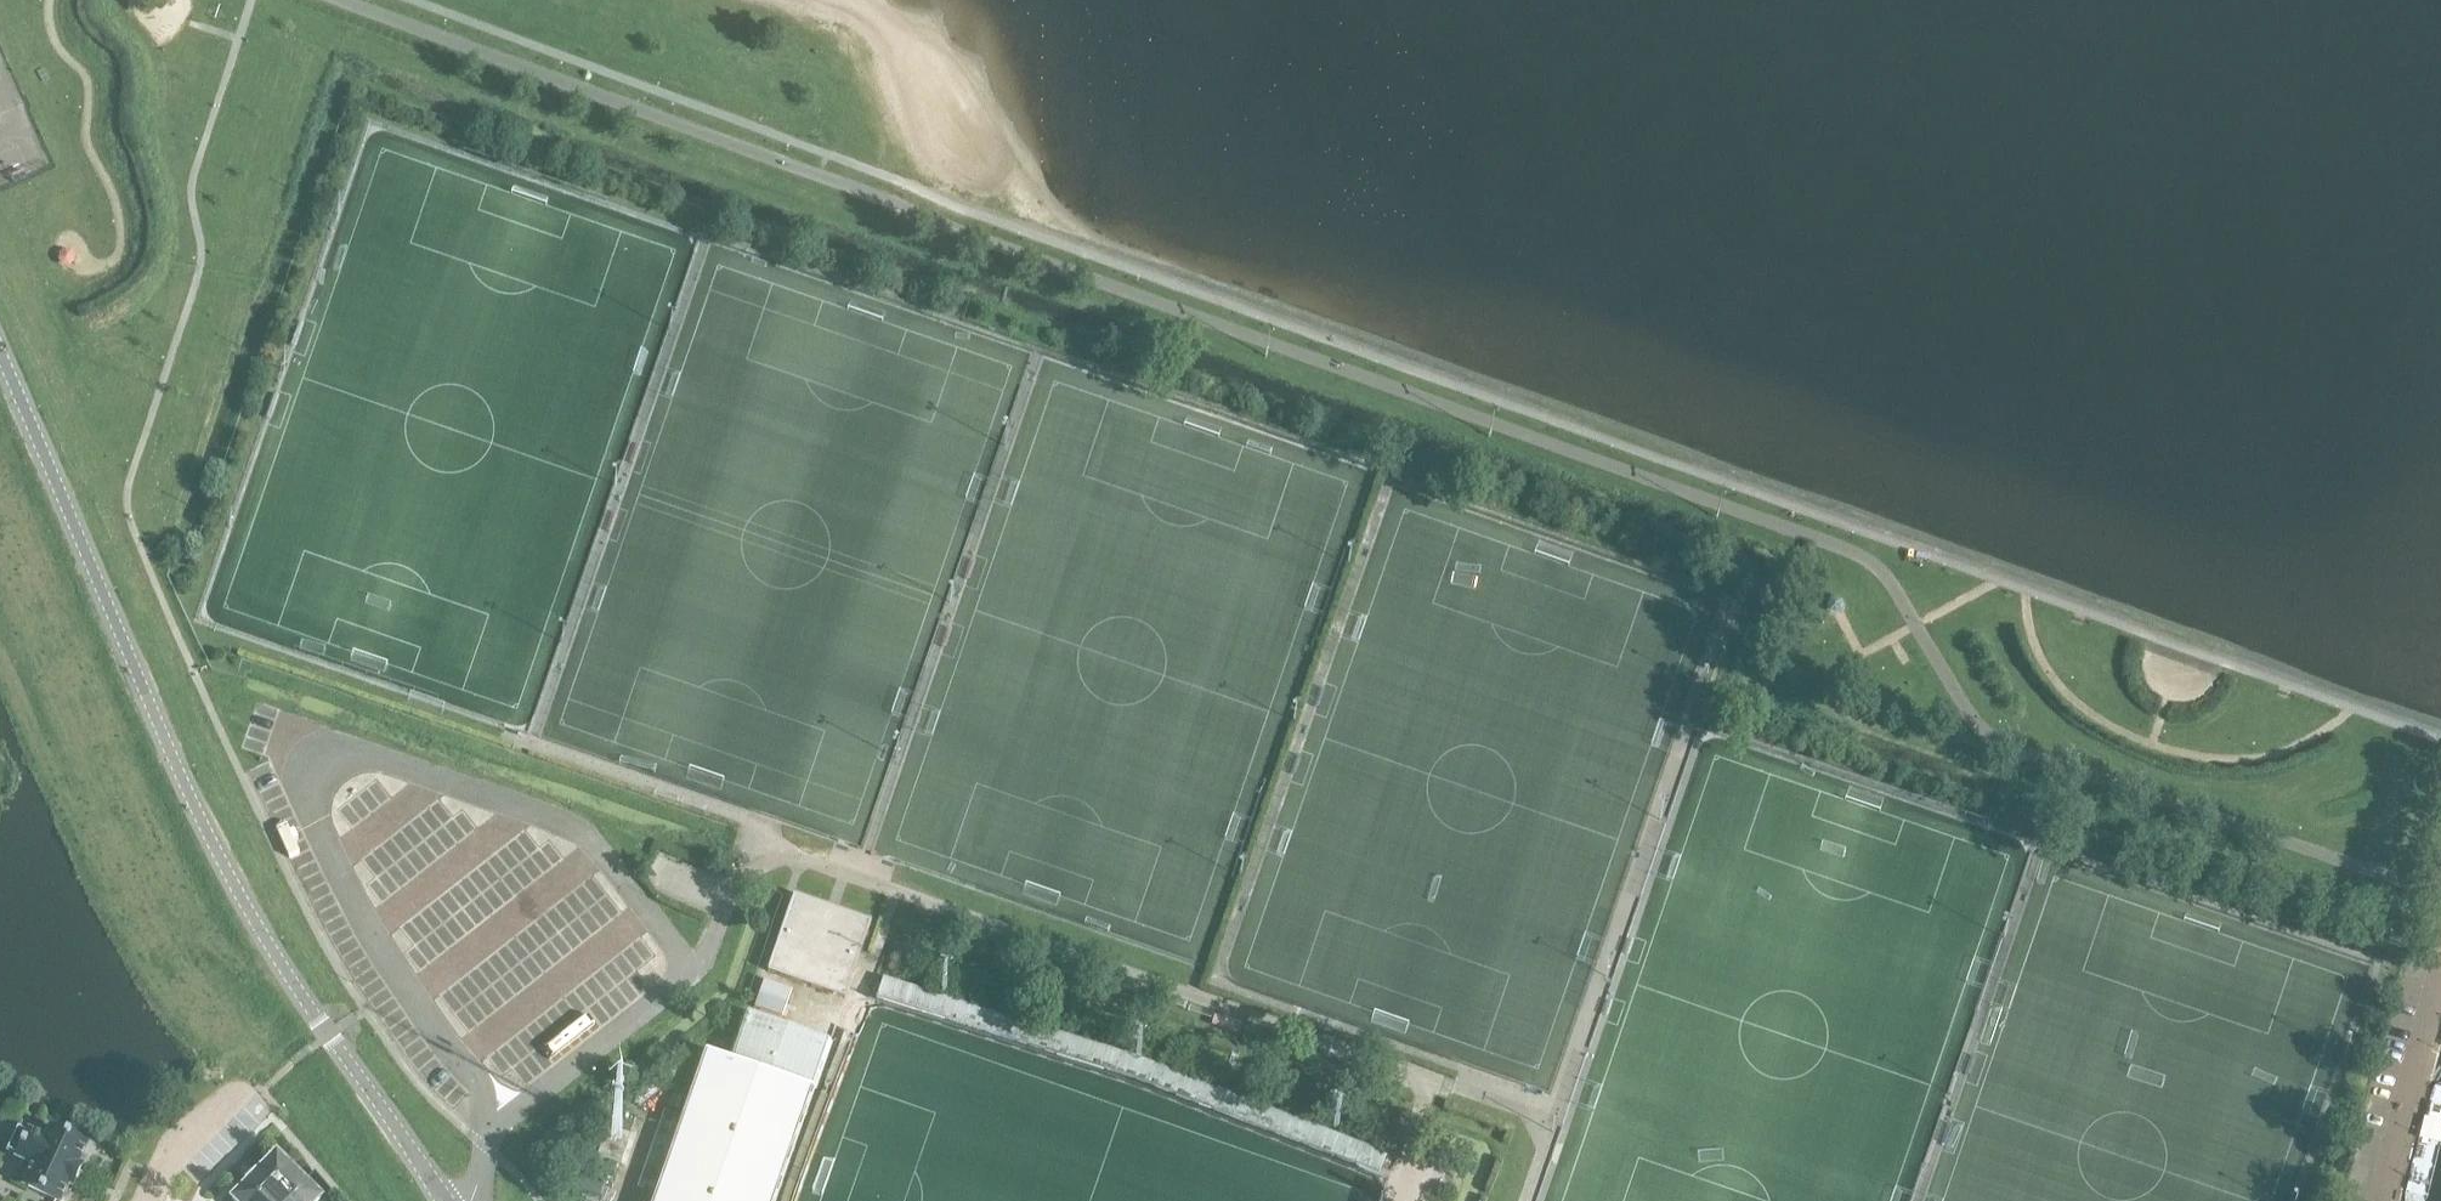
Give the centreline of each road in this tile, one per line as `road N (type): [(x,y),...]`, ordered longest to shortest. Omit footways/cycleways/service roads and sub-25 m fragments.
road 1 (tertiary): [(446,1200),(274,952),(195,805),(0,354)]
road 2 (residential): [(2387,1200),(2440,982)]
road 3 (residential): [(149,1200),(162,1173),(259,1093)]

